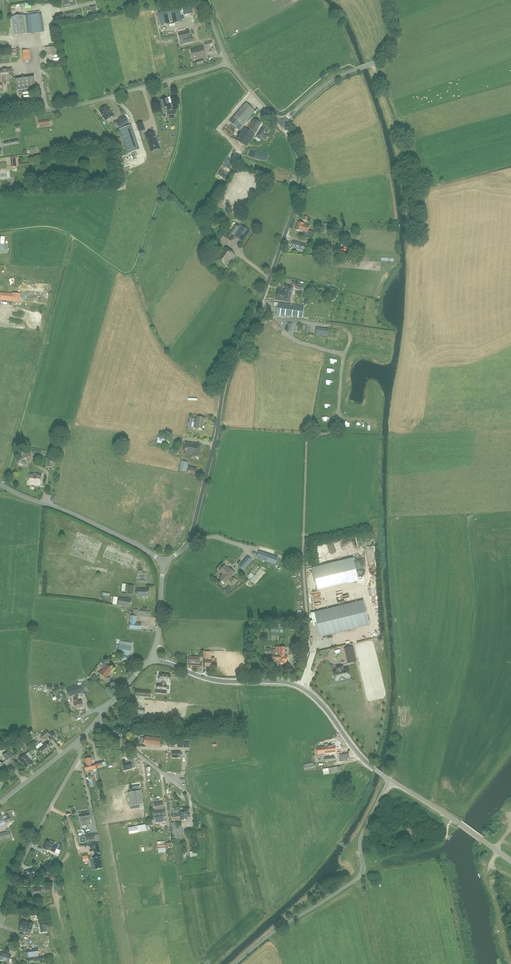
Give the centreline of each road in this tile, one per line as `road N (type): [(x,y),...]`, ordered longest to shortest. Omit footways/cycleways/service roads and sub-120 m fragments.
road 1 (unclassified): [(279,123),(299,160),(298,198),(226,377),(188,542),(166,563)]
road 2 (tertiary): [(390,780),(359,756),(301,686),(218,681),(152,661)]
road 3 (unclassified): [(234,963),(362,875),(361,835),(390,780)]
road 4 (unclassified): [(0,120),(229,63)]
road 5 (track): [(309,622),(307,440),(336,420)]
road 6 (unclassified): [(0,920),(26,852),(79,756),(76,741)]
road 7 (tertiary): [(166,563),(0,484)]
road 8 (unclassified): [(279,123),(331,81),(381,57),(389,33),(384,0)]
road 9 (track): [(370,64),(398,146),(411,235)]
road 10 (tertiary): [(510,860),(390,780)]

